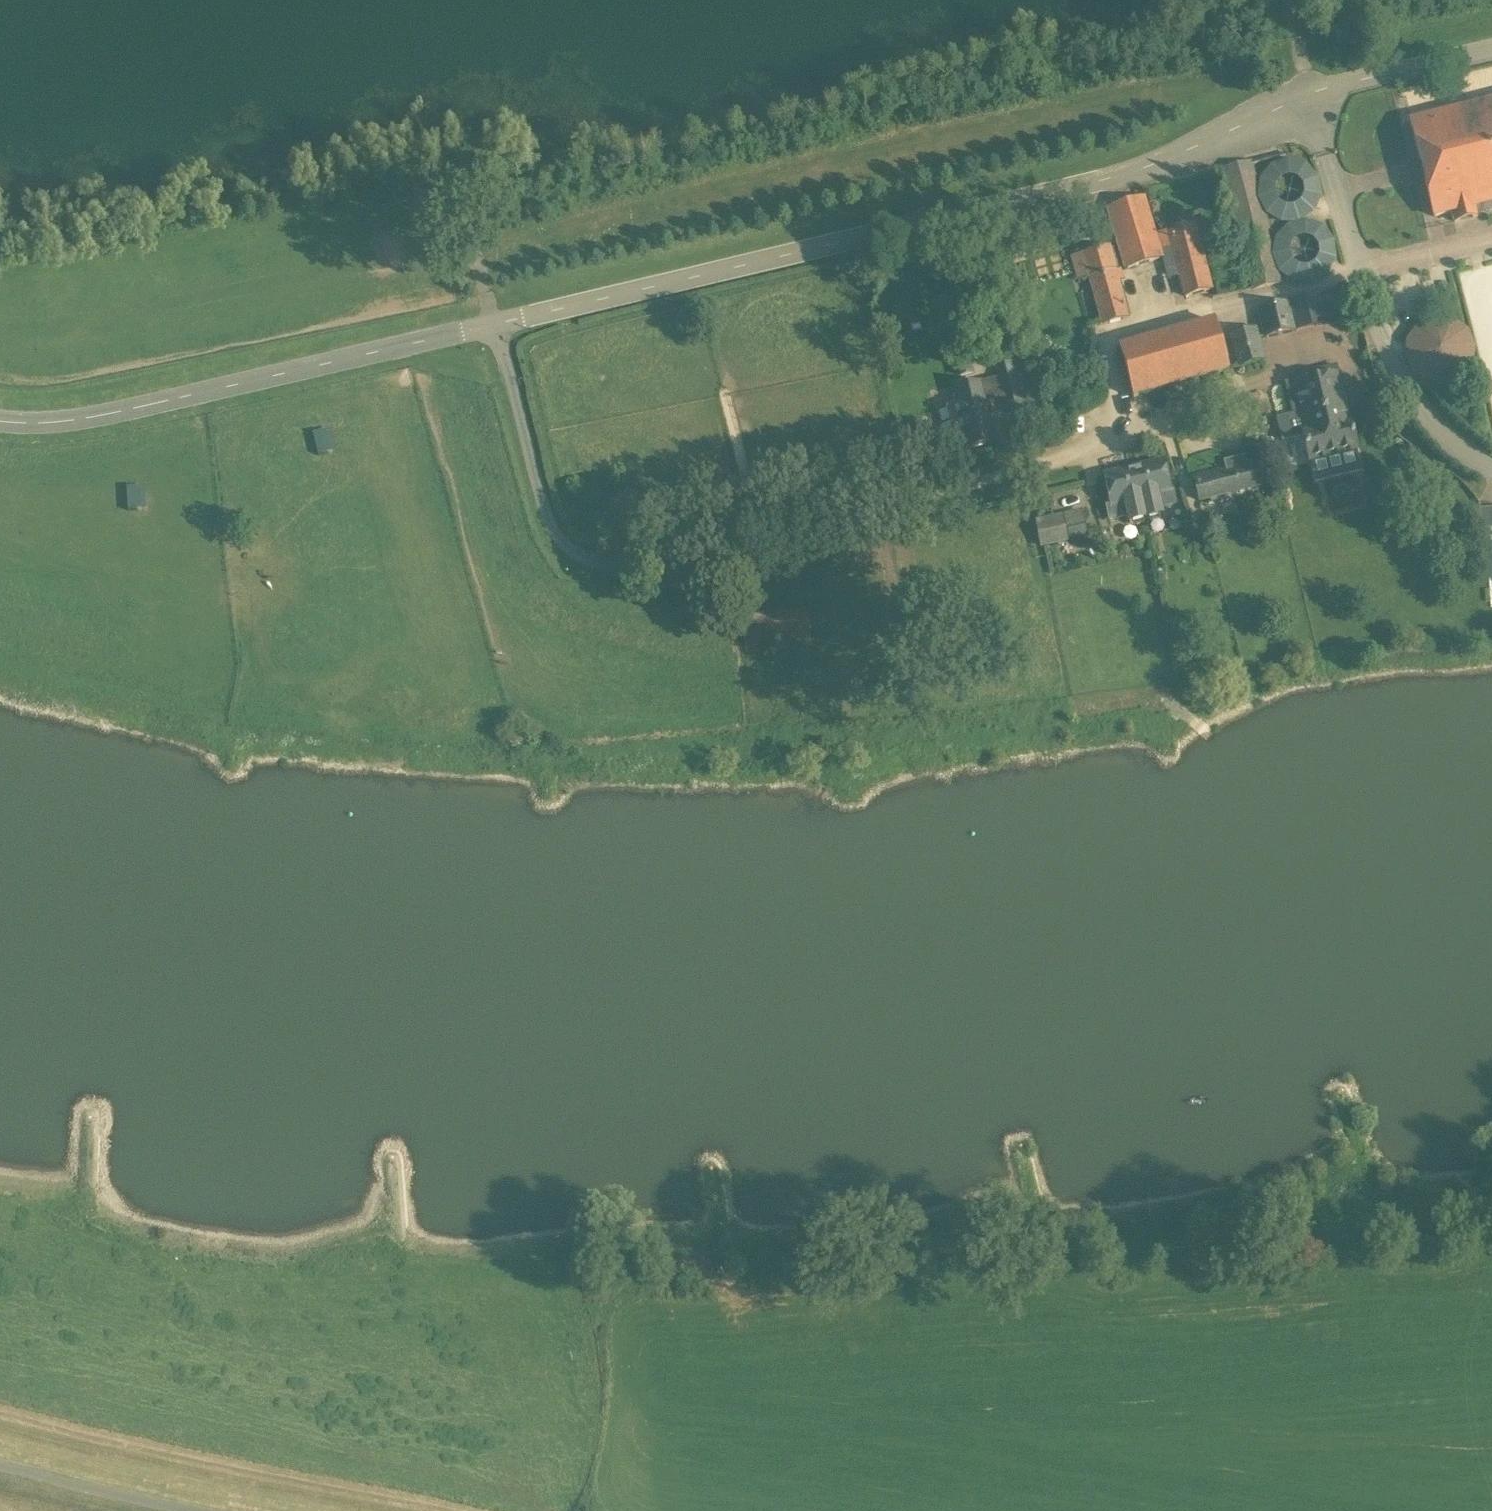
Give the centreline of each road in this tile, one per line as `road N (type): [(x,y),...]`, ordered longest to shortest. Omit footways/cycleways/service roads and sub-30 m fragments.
road 1 (unclassified): [(0,417),(61,421),(123,411),(1172,156),(1307,93)]
road 2 (unclassified): [(1491,467),(1417,403),(1380,334),(1307,93)]
road 3 (unclassified): [(1307,93),(1491,44)]

